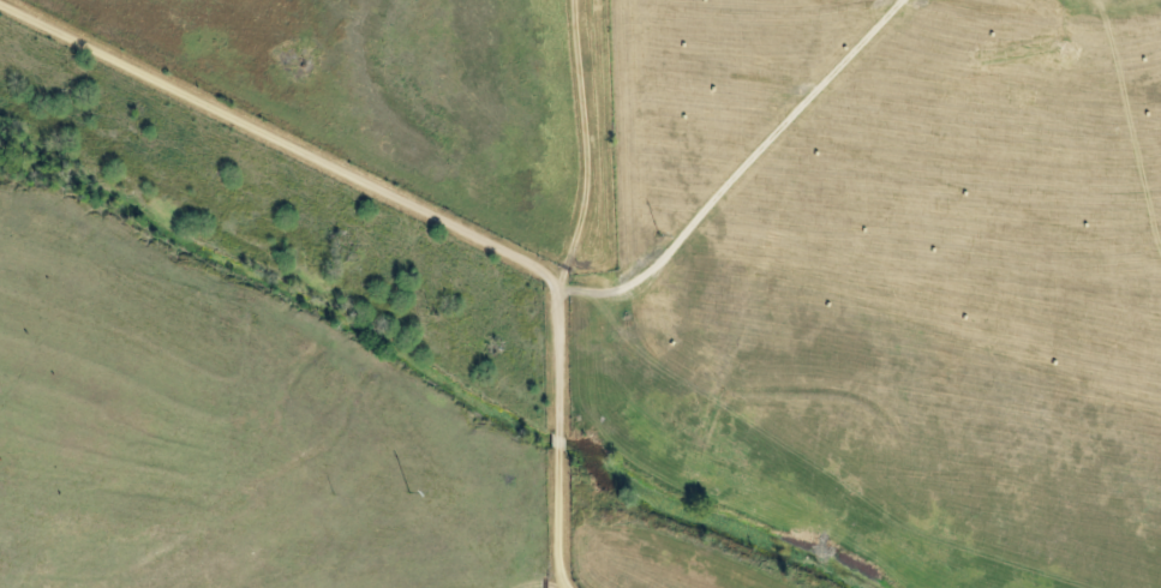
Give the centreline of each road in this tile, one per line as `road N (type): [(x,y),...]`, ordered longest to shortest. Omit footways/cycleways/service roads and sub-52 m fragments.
road 1 (residential): [(577,587),(564,552),(567,313),(547,272),(0,2)]
road 2 (residential): [(561,290),(628,288),(660,265),(906,0)]
road 3 (residential): [(540,268),(603,142),(576,35),(576,0)]

